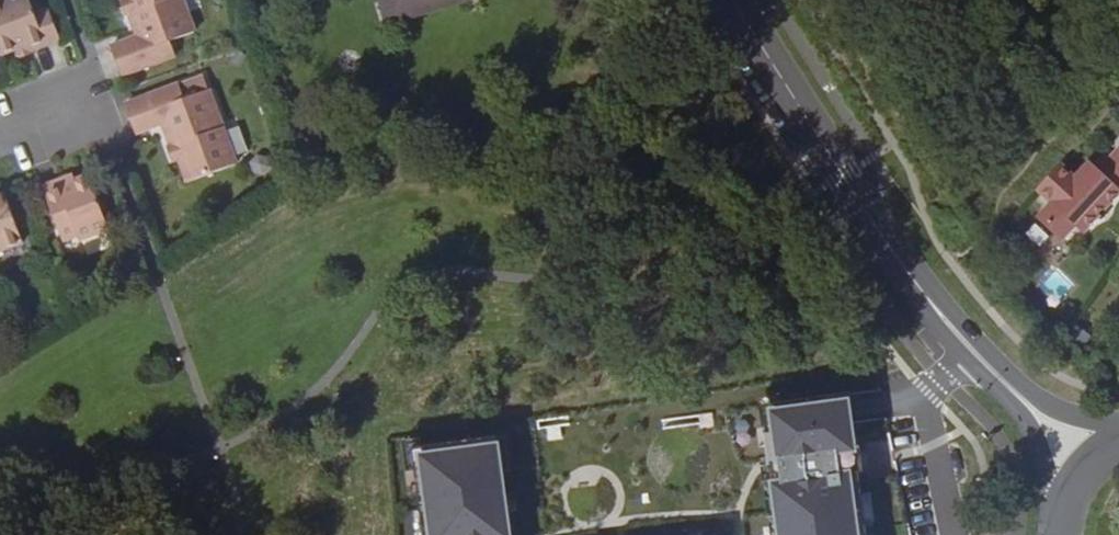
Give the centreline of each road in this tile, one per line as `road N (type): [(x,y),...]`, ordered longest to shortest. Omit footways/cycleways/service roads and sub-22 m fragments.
road 1 (secondary): [(1082,467),(927,296),(736,0)]

